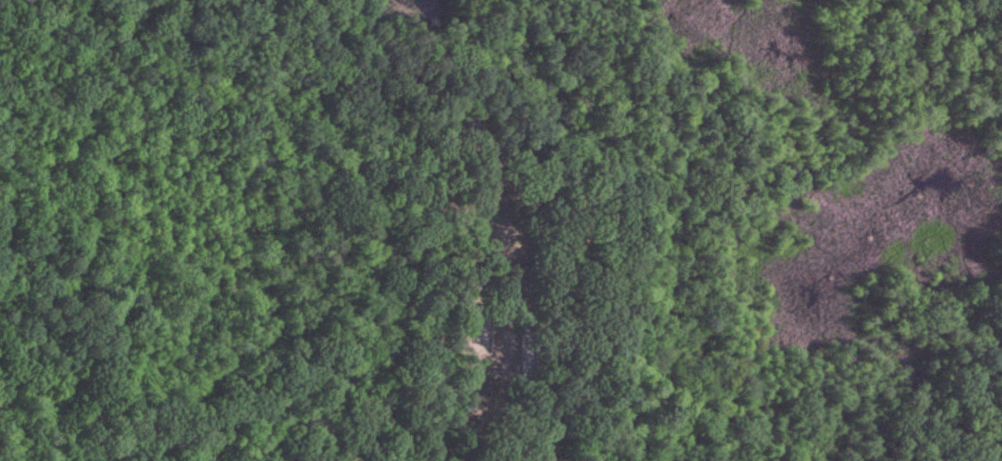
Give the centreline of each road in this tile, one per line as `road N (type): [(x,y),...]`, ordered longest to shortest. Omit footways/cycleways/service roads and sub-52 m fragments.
road 1 (track): [(434,460),(429,180),(310,0)]

